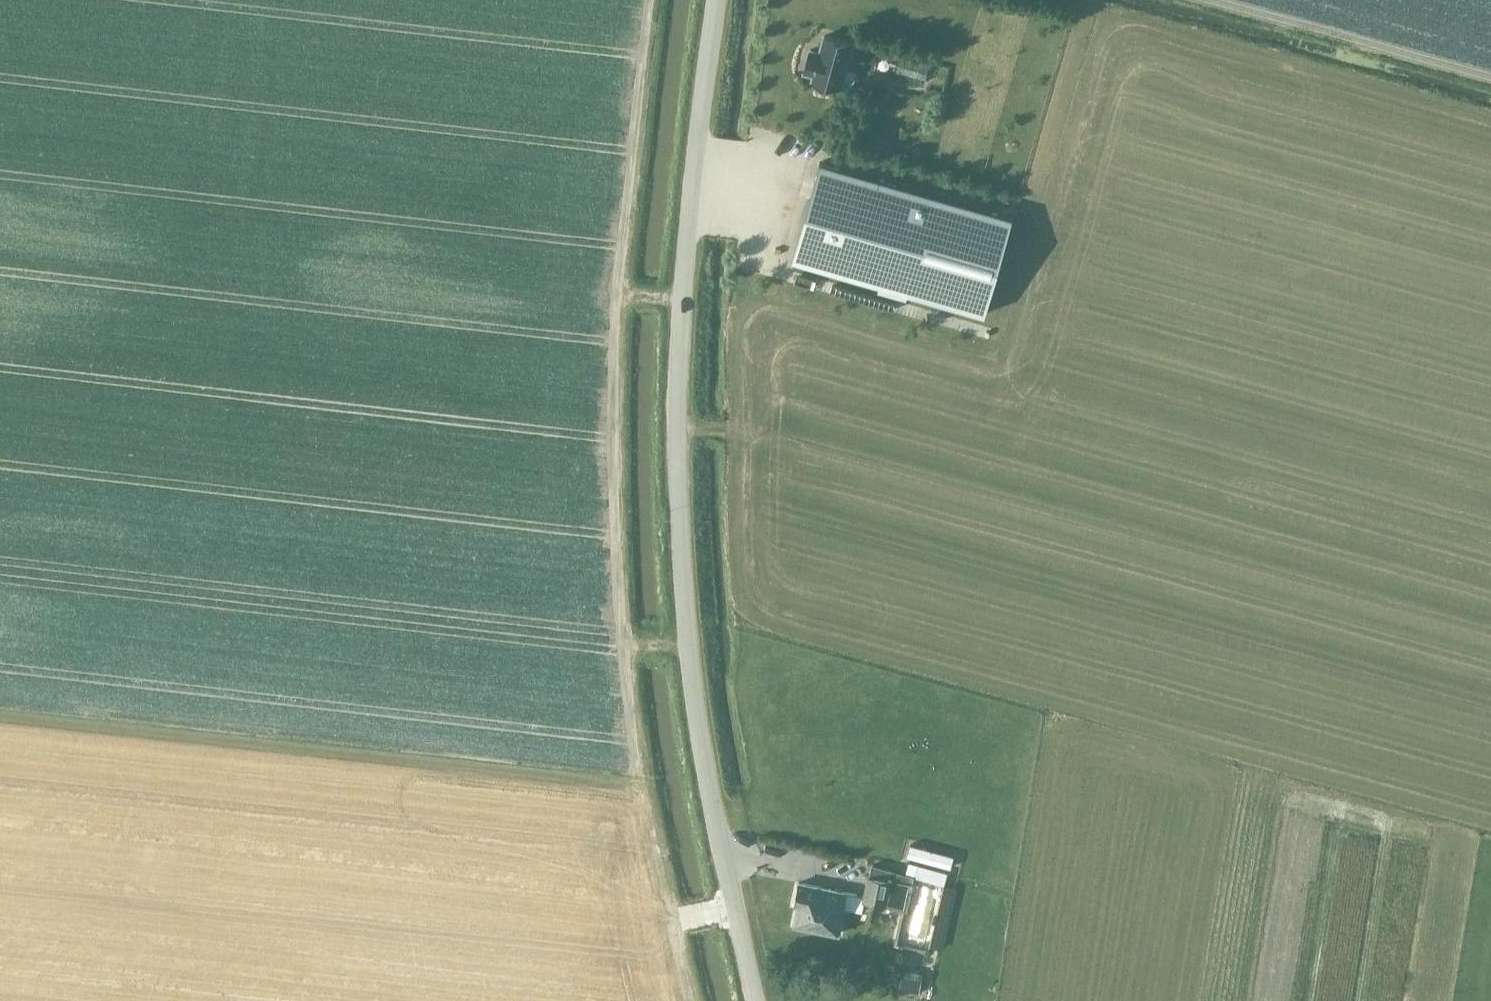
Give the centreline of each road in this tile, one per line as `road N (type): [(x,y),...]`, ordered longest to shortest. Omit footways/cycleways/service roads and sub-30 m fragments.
road 1 (tertiary): [(753,1000),(697,717),(680,533),(682,303),(718,0)]

